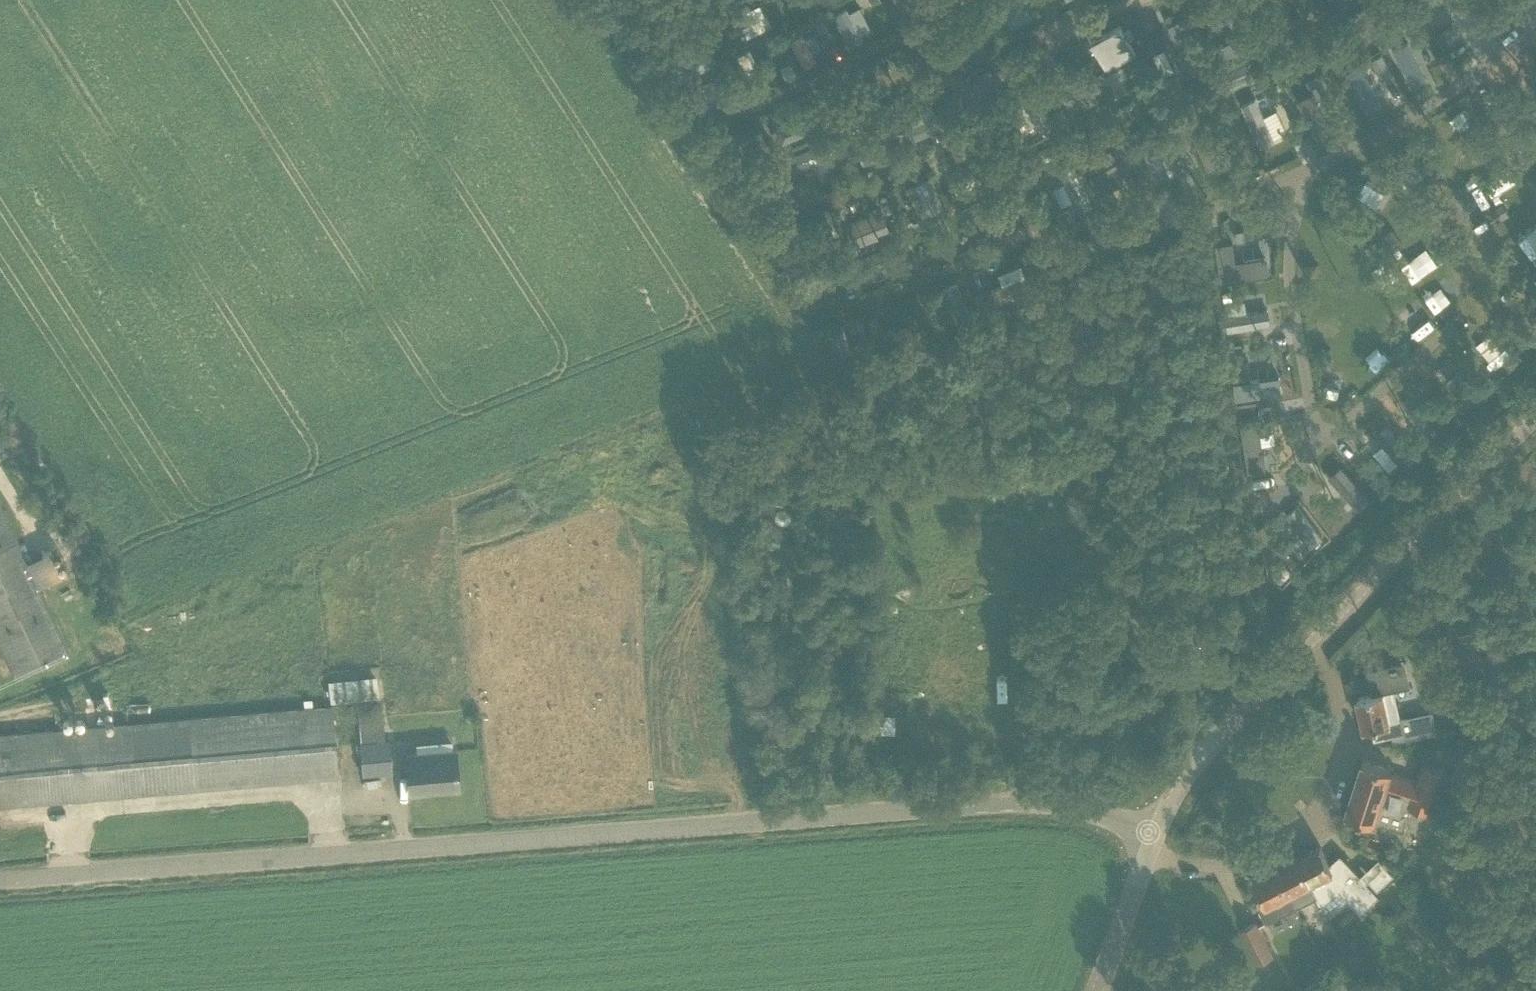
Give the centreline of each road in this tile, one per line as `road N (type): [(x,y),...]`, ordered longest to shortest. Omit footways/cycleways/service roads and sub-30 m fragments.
road 1 (unclassified): [(0,881),(1025,803),(1064,805),(1155,836)]
road 2 (unclassified): [(1147,853),(1188,866),(1236,865),(1281,843),(1310,815),(1337,771),(1341,711),(1334,687),(1303,650)]
road 3 (tertiary): [(1303,650),(1535,414)]
road 4 (tertiary): [(1155,836),(1200,756),(1303,650)]
road 5 (tertiary): [(1097,990),(1147,853)]

